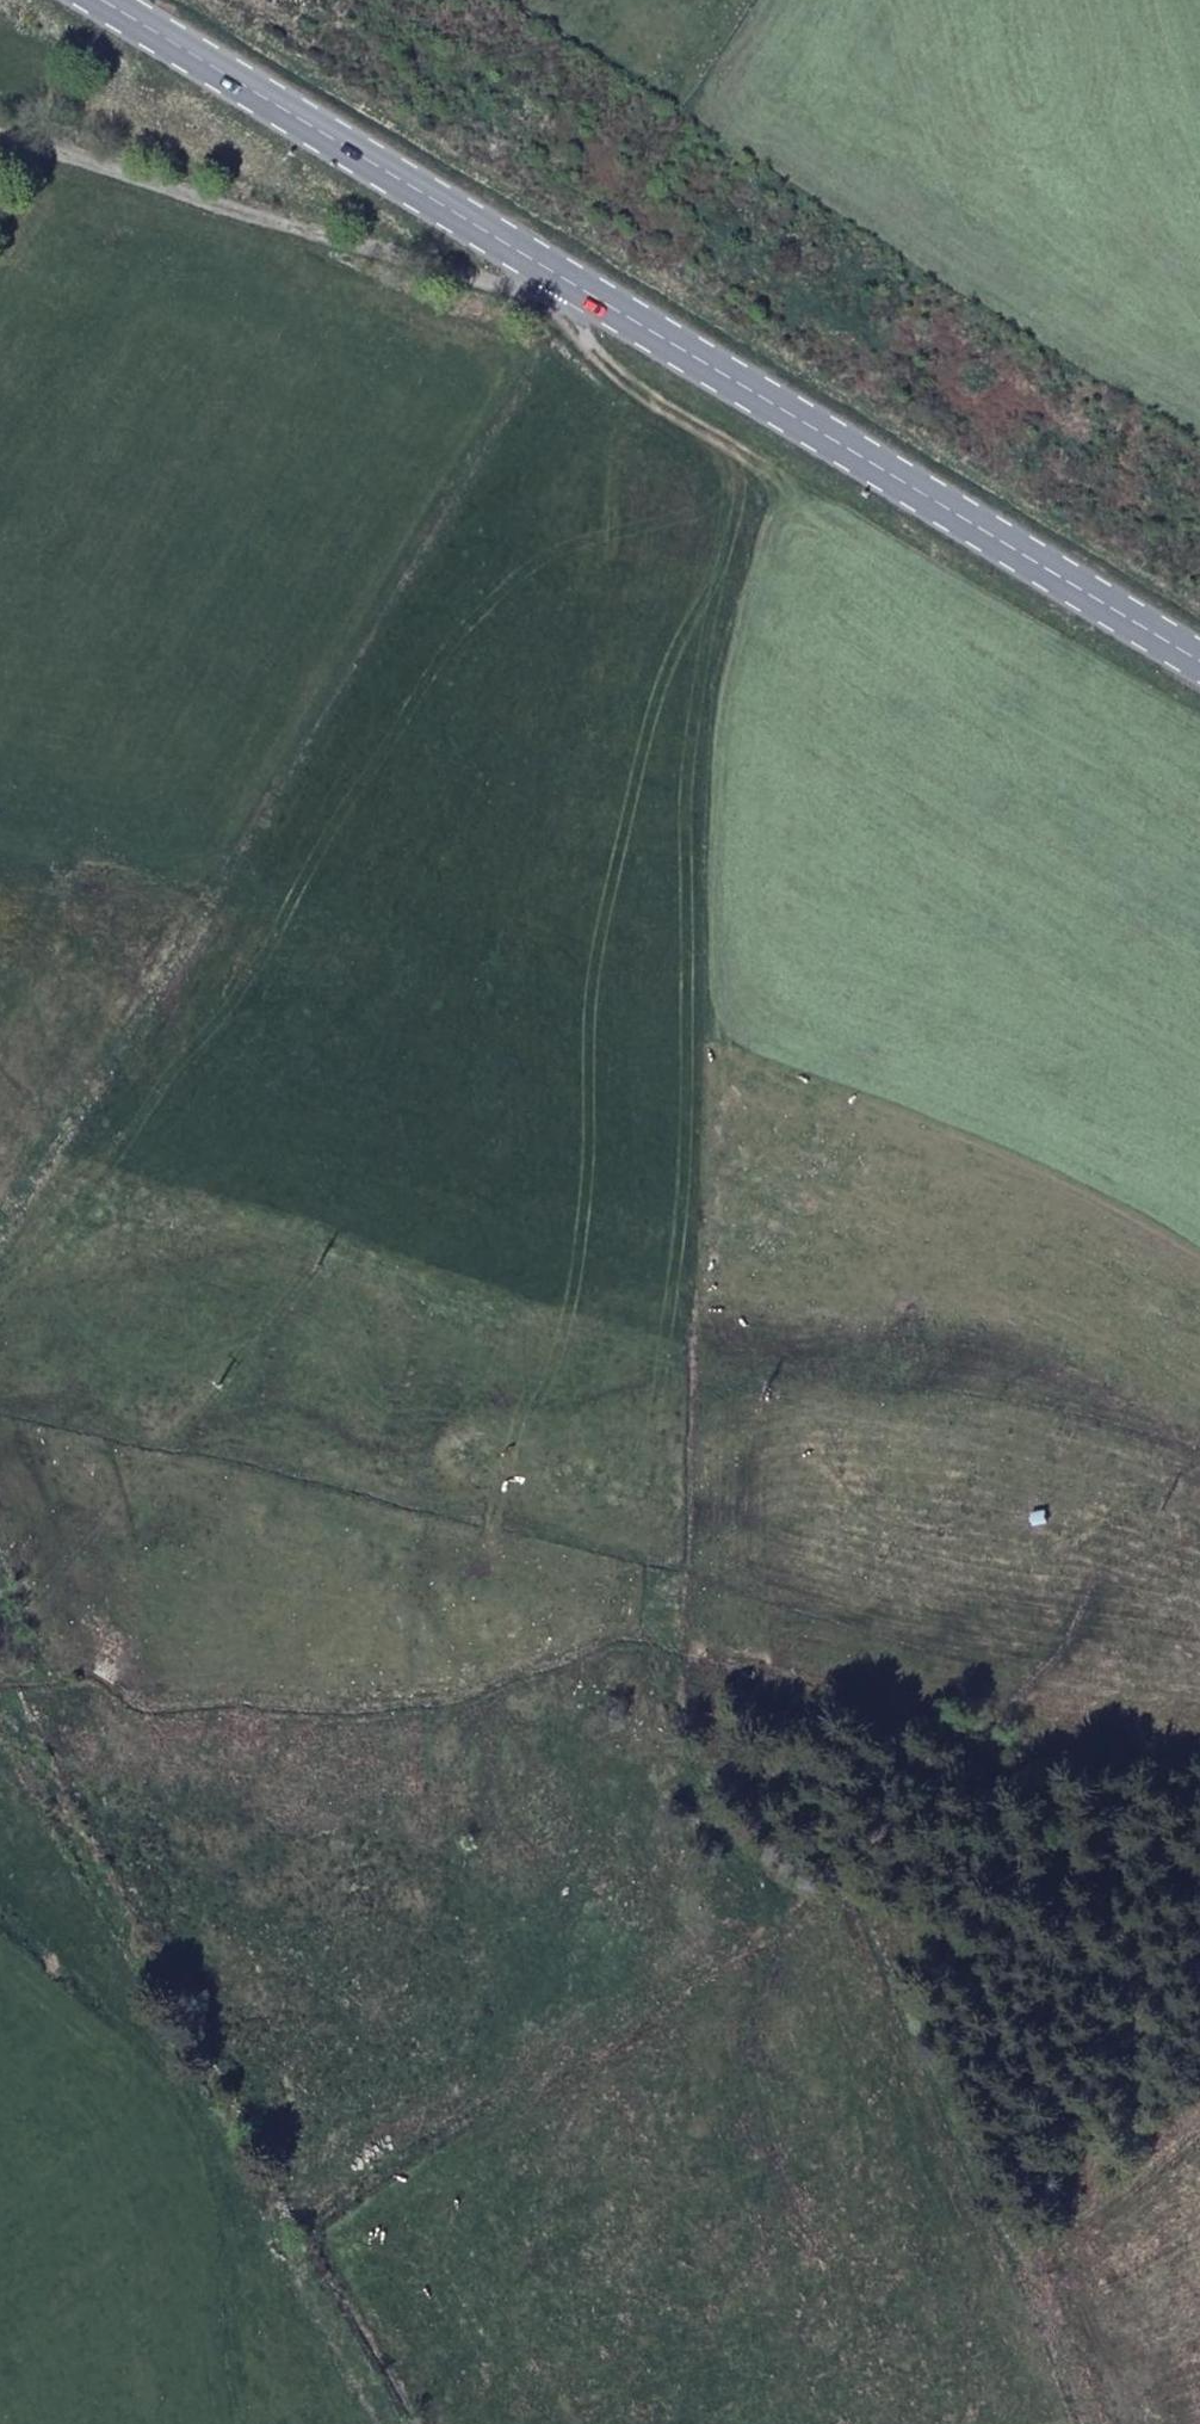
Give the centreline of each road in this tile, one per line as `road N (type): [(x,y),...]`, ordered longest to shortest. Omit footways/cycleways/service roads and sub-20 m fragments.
road 1 (primary): [(101,0),(1199,660)]

